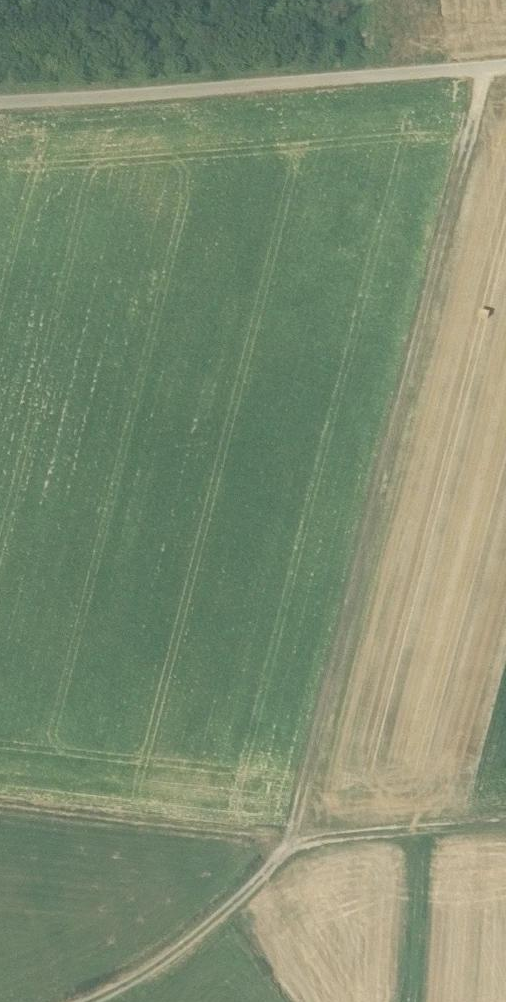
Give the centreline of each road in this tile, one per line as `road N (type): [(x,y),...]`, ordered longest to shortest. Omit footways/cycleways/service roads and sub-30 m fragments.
road 1 (track): [(484,70),(295,837),(241,904),(154,977),(93,1001)]
road 2 (track): [(505,68),(0,106)]
road 3 (track): [(0,810),(295,837)]
road 4 (track): [(505,836),(295,837)]
road 5 (track): [(422,1001),(428,897),(419,838)]

